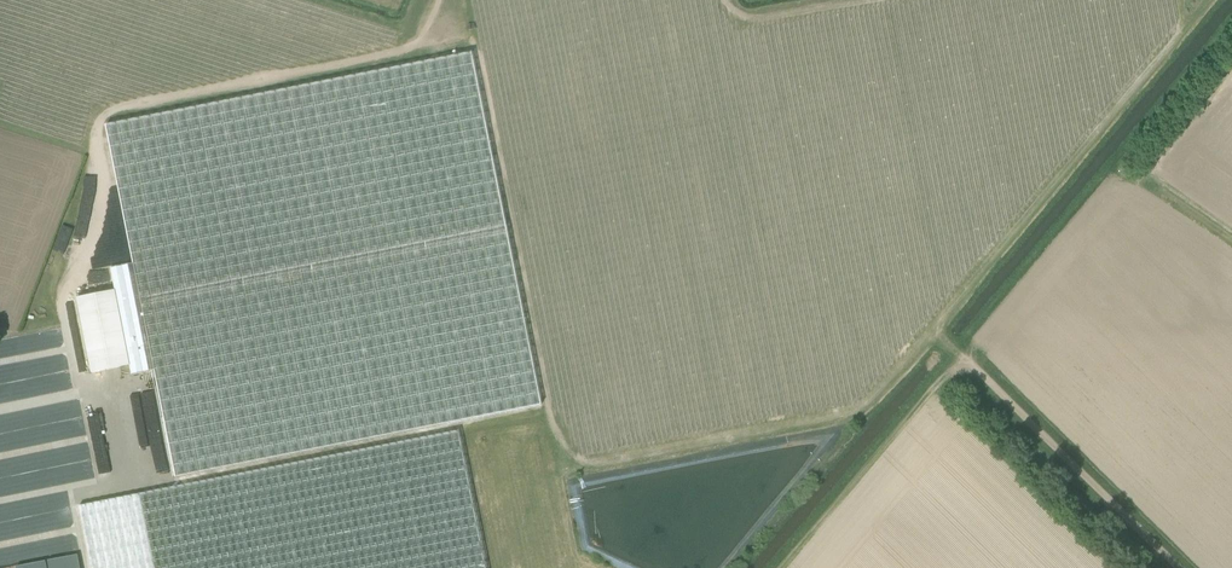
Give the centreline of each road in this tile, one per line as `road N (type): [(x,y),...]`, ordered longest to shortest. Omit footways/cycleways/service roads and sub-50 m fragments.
road 1 (track): [(1231,31),(962,354)]
road 2 (track): [(962,354),(1178,567)]
road 3 (track): [(962,354),(778,567)]

